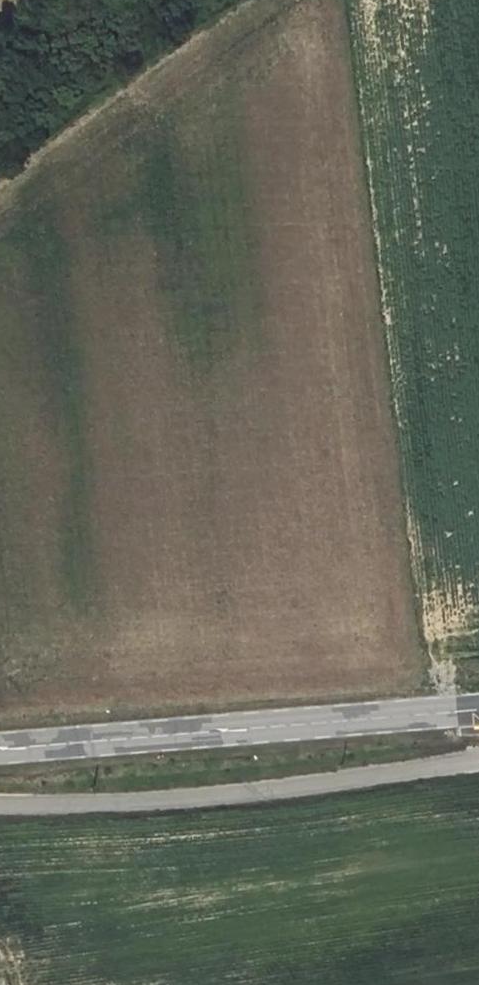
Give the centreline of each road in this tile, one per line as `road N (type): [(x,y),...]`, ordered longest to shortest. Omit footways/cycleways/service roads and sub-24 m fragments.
road 1 (unclassified): [(478,761),(259,796),(0,809)]
road 2 (tertiary): [(478,708),(0,749)]

